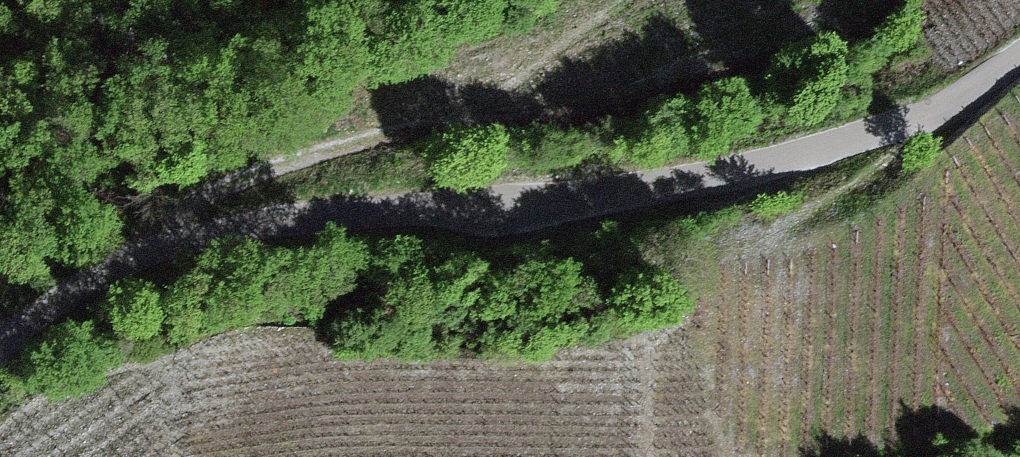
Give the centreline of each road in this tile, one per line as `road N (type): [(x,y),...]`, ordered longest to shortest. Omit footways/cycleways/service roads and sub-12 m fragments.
road 1 (track): [(0,344),(90,276),(273,228),(619,194),(760,168),(965,101),(1019,58)]
road 2 (track): [(136,263),(210,196),(260,171),(360,141),(852,34),(890,0)]

